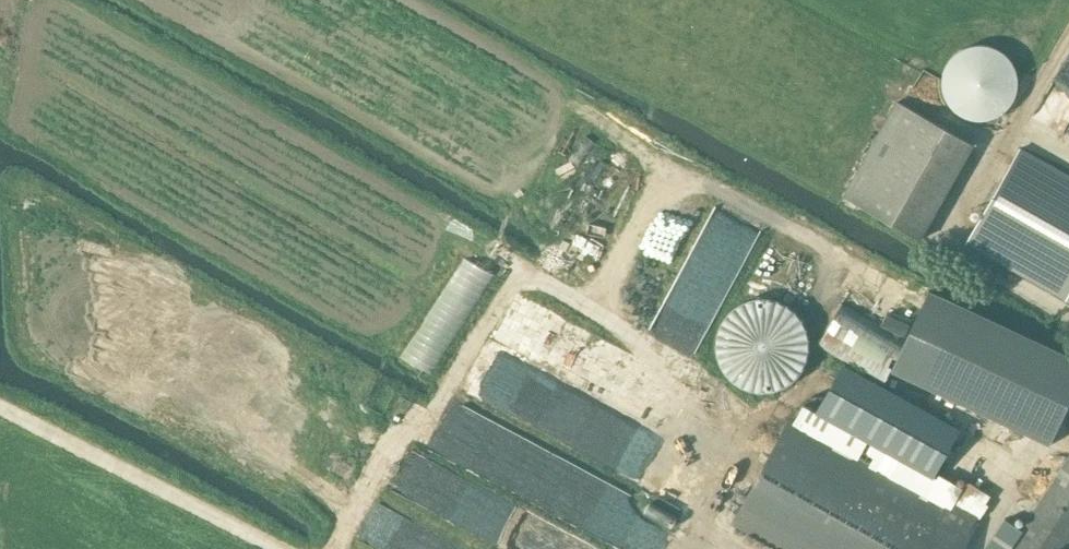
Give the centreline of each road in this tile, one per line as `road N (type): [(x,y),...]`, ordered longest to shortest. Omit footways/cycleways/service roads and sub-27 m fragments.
road 1 (track): [(728,548),(710,540),(691,356),(57,0)]

